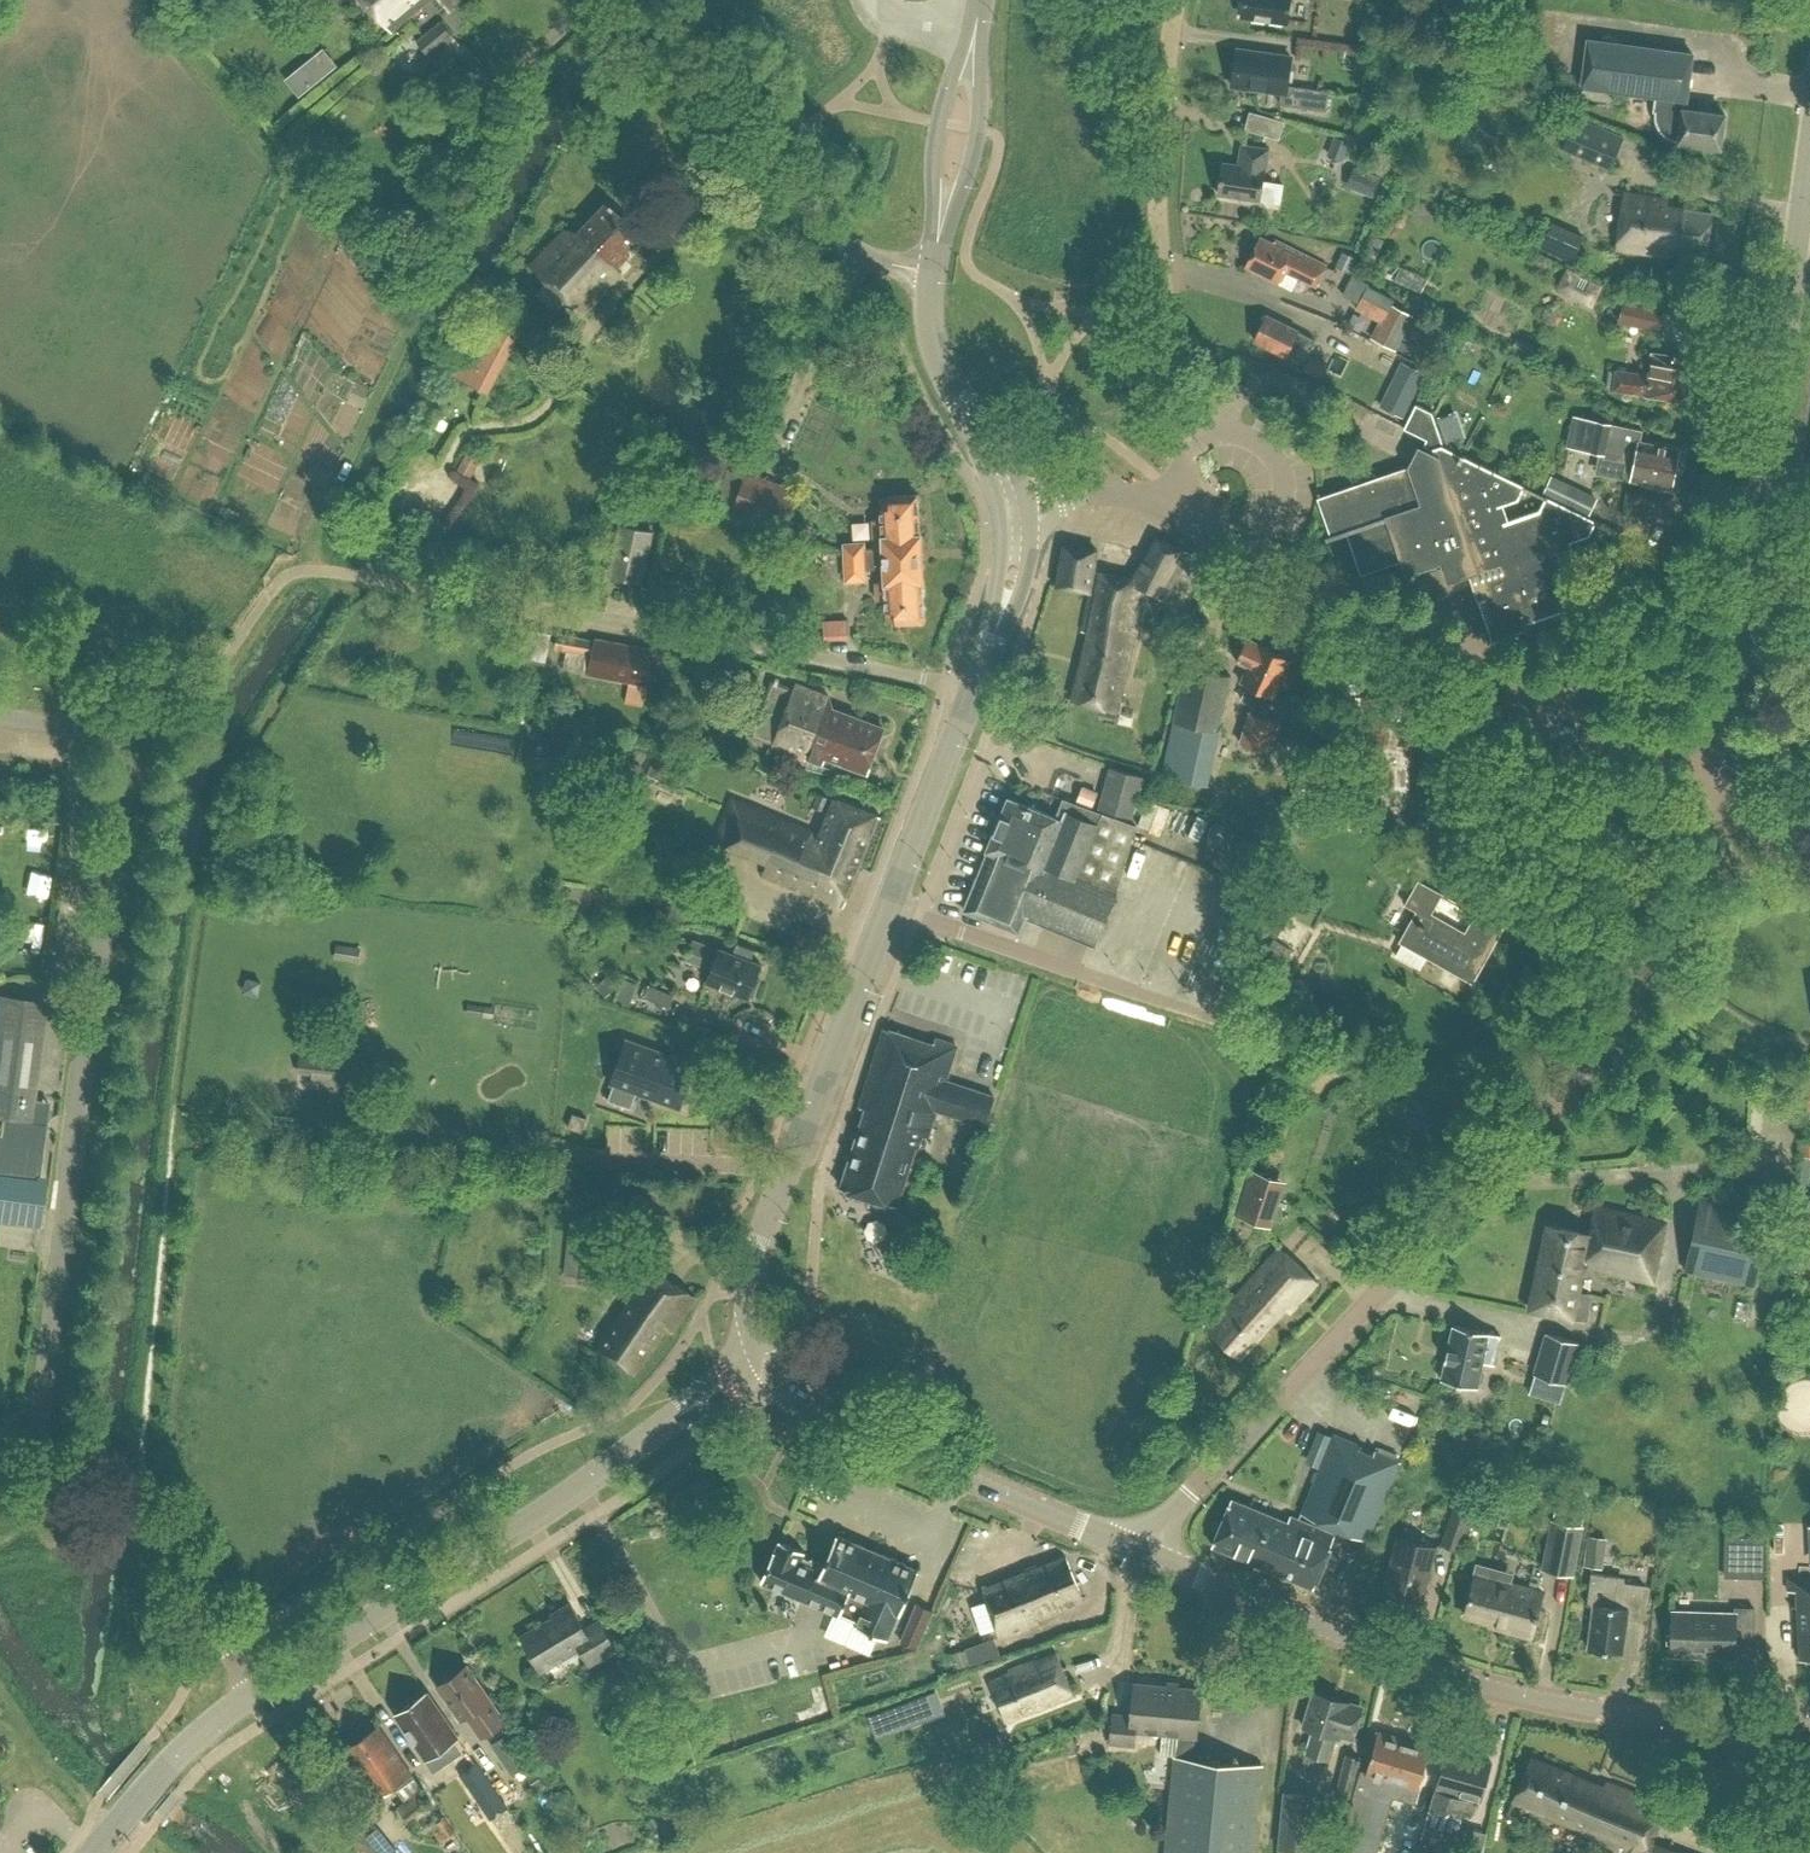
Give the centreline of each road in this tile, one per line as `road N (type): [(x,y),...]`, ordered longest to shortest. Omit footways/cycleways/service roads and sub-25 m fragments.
road 1 (residential): [(255,1686),(150,1526),(74,1505),(42,1480),(37,1437),(122,766),(109,732),(0,716)]
road 2 (unclassified): [(1152,1551),(1165,1518),(1474,1195),(1606,1035),(1655,940),(1720,781)]
road 3 (tertiary): [(1809,1712),(1641,1711),(1447,1674),(1152,1551)]
road 4 (residential): [(324,571),(924,678),(972,693)]
road 5 (unclassified): [(1720,781),(1172,512)]
road 6 (secondary): [(255,1686),(452,1573),(759,1364)]
road 7 (residential): [(1172,512),(1184,457),(1158,211),(1175,0)]
road 8 (unclassified): [(1740,668),(1809,169)]
road 9 (secondary): [(759,1364),(752,1315),(761,1239),(891,907)]
road 10 (tertiary): [(1152,1551),(811,1409),(774,1386),(759,1364)]
road 11 (unclassified): [(933,272),(848,246),(641,0)]
road 12 (secondary): [(91,1852),(161,1771),(255,1686)]
road 13 (secondary): [(891,907),(972,693)]
road 14 (secondary): [(970,61),(946,90),(937,122),(932,175),(943,209)]
road 15 (secondary): [(943,209),(967,176),(978,130),(981,96),(970,61)]
road 16 (unclassified): [(1172,512),(1109,488),(1029,506)]
road 17 (secondary): [(966,410),(935,348),(933,272)]
road 18 (track): [(1778,1852),(1733,1717)]
road 19 (secondary): [(997,628),(1009,618),(1027,568),(1029,506)]
road 20 (secondary): [(1029,506),(1000,439),(966,410)]

